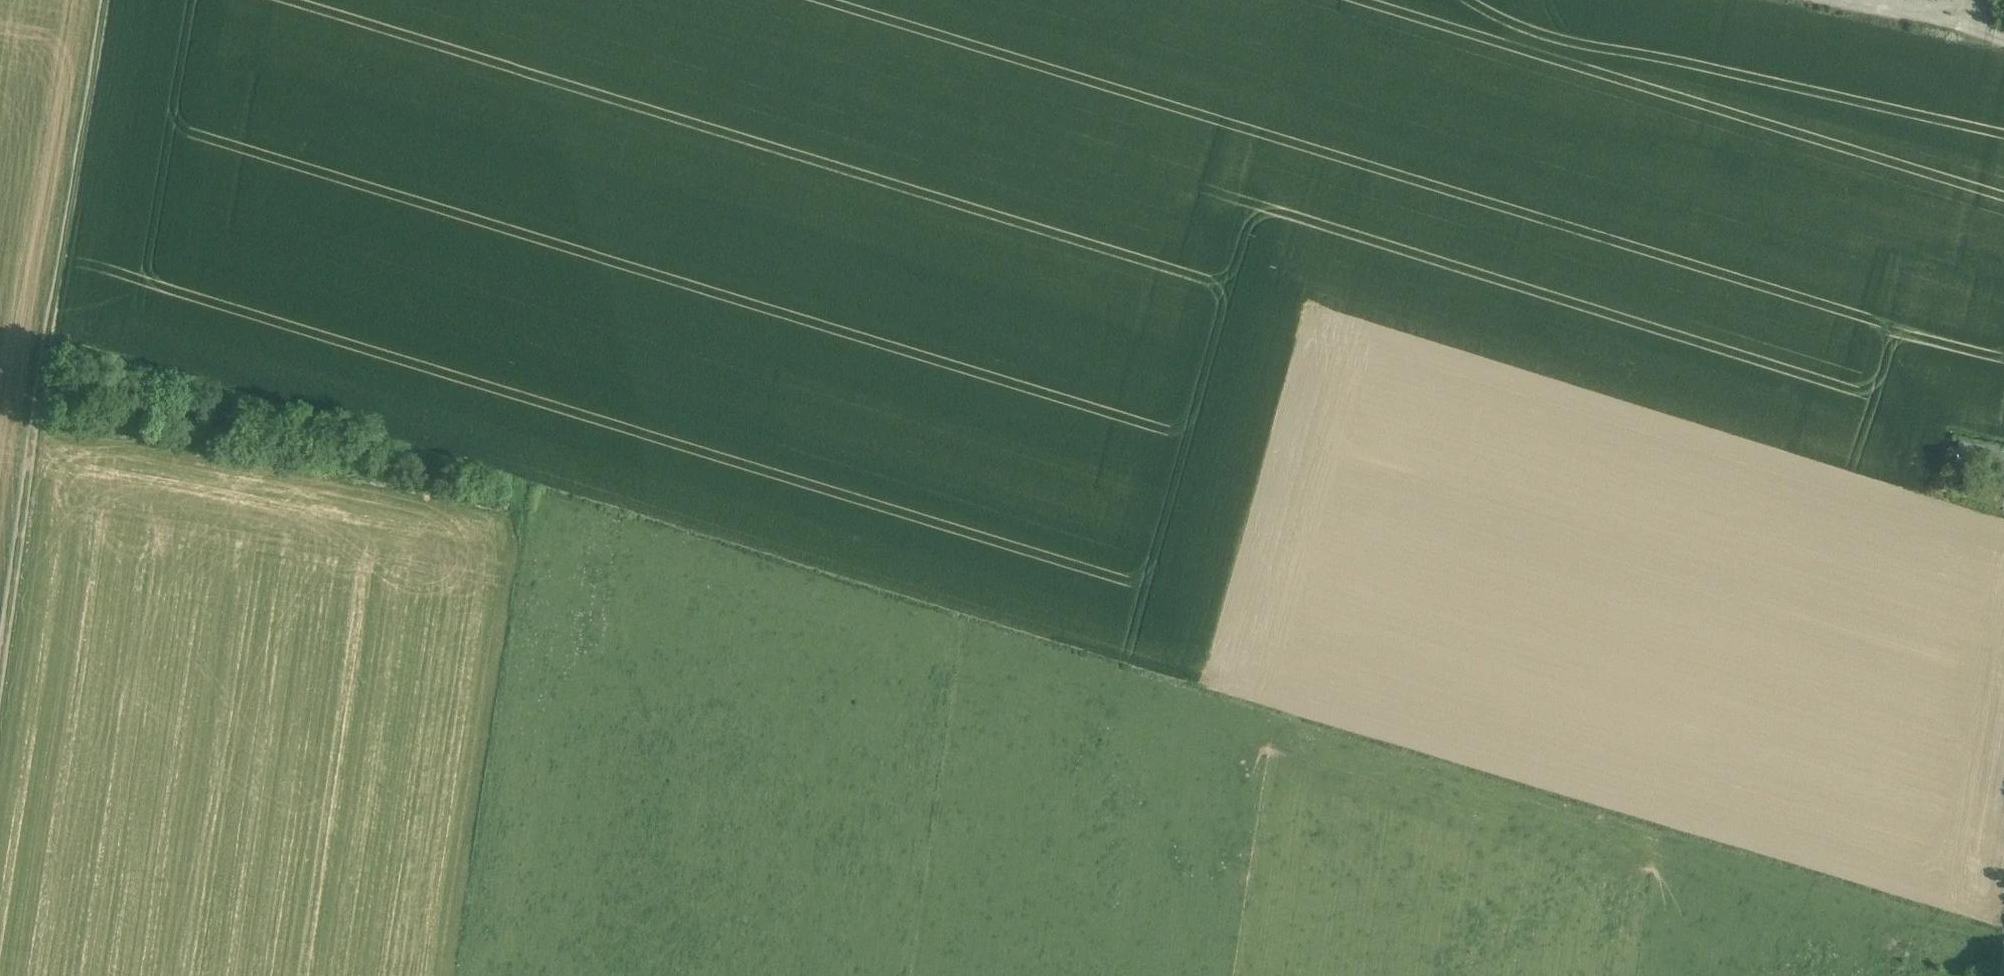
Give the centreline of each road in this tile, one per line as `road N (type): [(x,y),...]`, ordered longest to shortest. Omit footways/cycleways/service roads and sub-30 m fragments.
road 1 (track): [(0,645),(102,0)]
road 2 (track): [(1835,0),(2003,38)]

